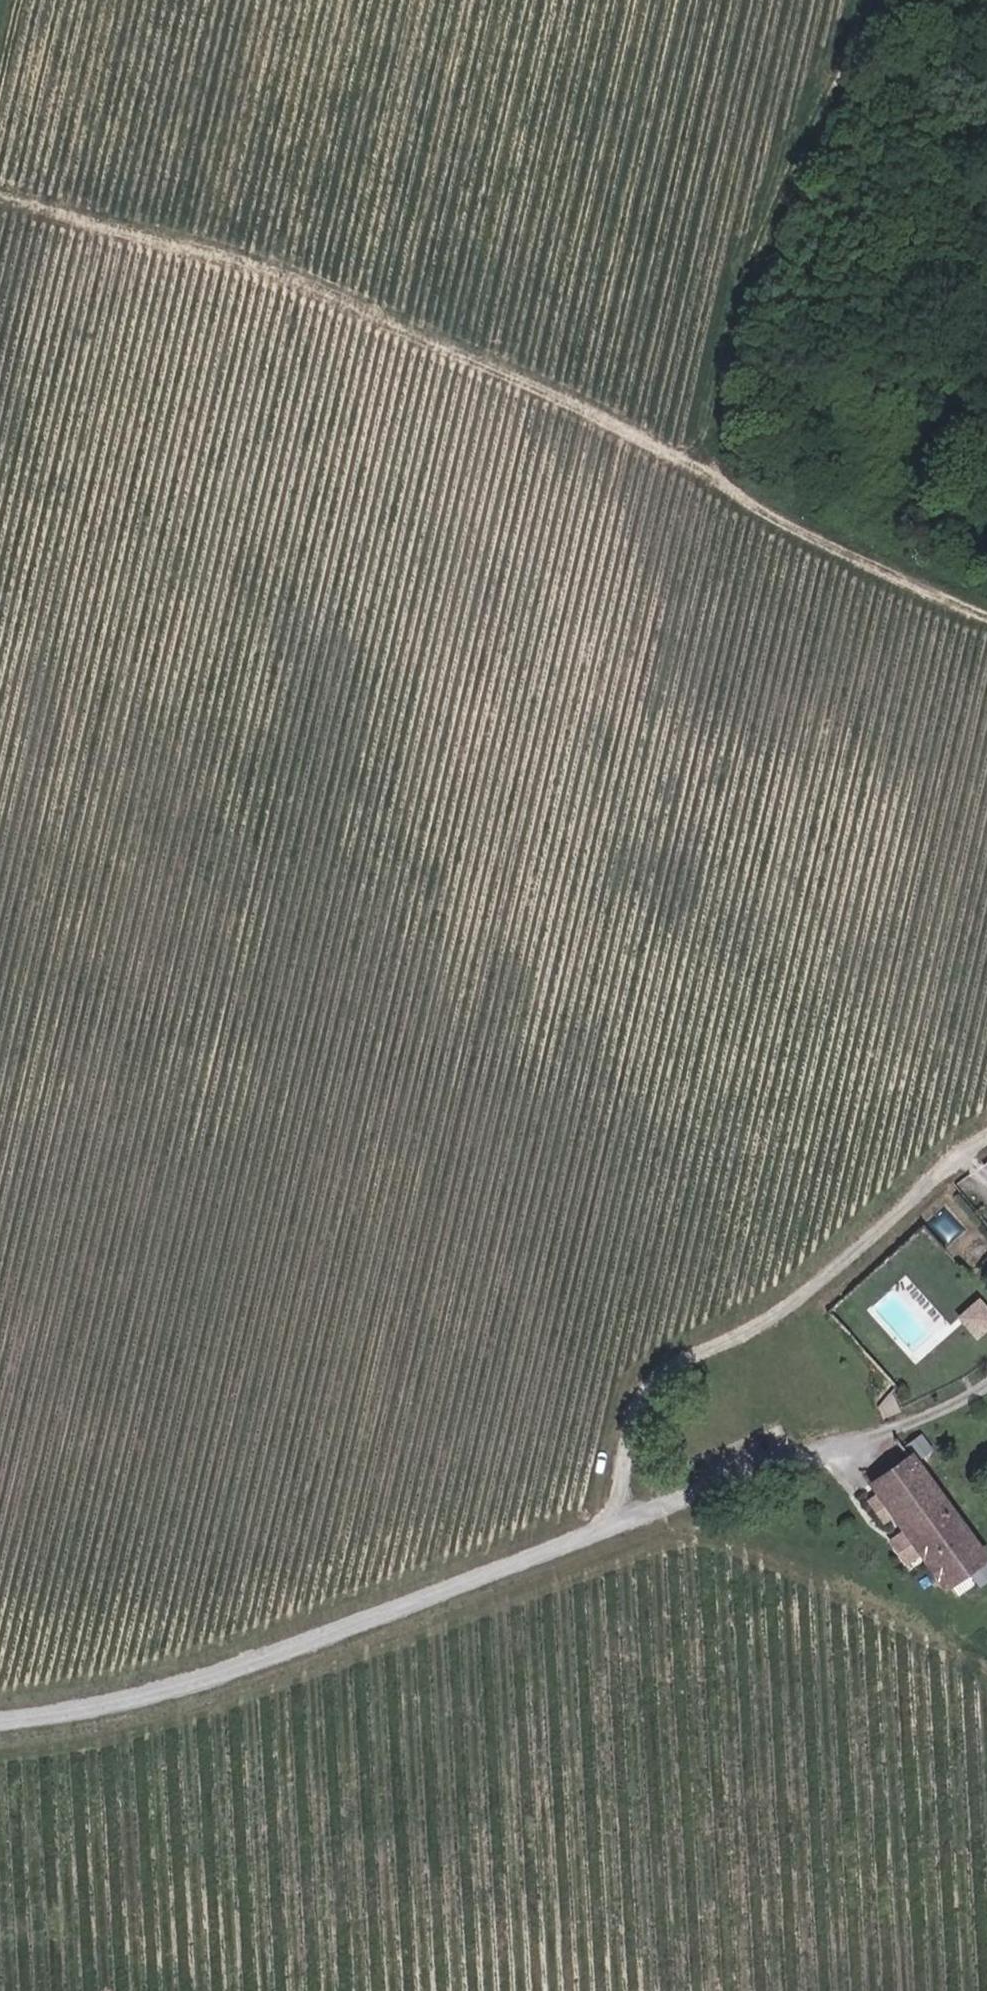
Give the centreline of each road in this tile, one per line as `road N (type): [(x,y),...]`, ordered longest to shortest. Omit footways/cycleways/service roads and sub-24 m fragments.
road 1 (track): [(876,0),(832,72),(715,398),(737,472),(767,502),(914,585),(986,612)]

